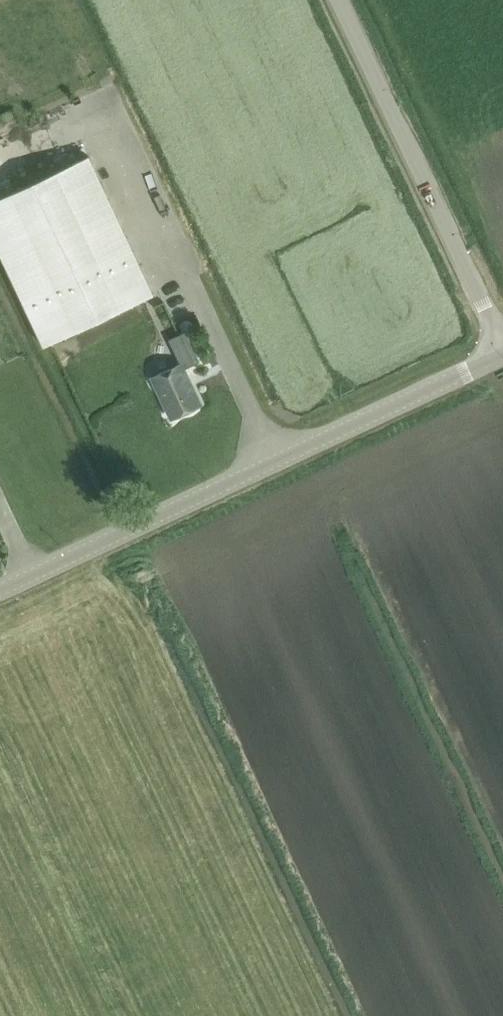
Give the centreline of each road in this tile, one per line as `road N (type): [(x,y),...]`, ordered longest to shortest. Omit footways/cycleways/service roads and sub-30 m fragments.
road 1 (unclassified): [(0,591),(502,358)]
road 2 (unclassified): [(502,337),(342,0)]

